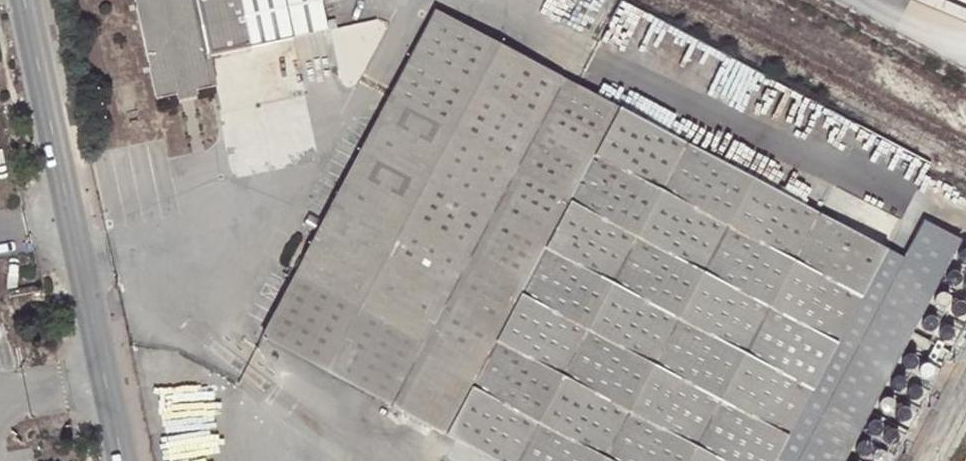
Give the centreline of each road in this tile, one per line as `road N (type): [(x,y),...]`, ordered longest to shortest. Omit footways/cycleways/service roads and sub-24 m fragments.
road 1 (tertiary): [(123,460),(24,0)]

